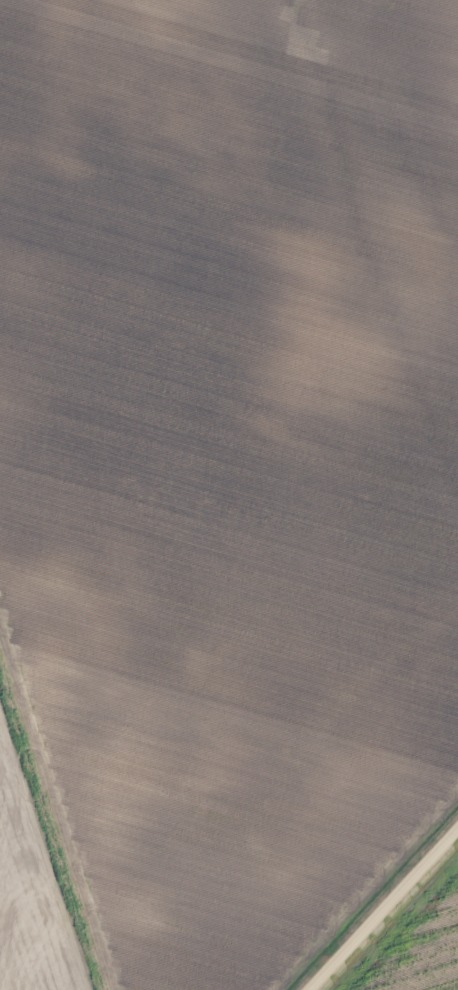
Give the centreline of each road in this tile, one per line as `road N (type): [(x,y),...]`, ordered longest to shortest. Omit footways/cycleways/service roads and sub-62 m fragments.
road 1 (residential): [(316,989),(457,837)]

